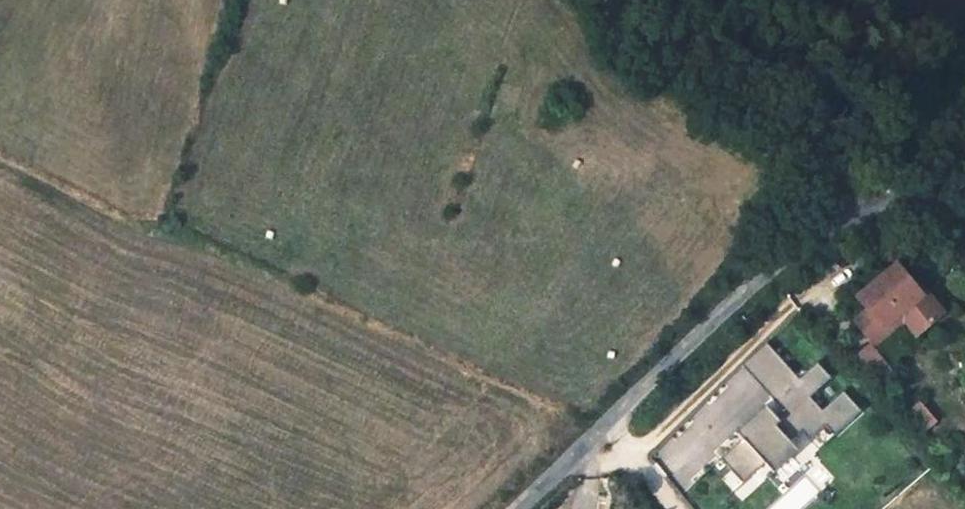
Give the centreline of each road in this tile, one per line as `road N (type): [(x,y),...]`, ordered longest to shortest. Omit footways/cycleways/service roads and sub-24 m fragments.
road 1 (unclassified): [(520,508),(800,240),(869,208),(964,213)]

